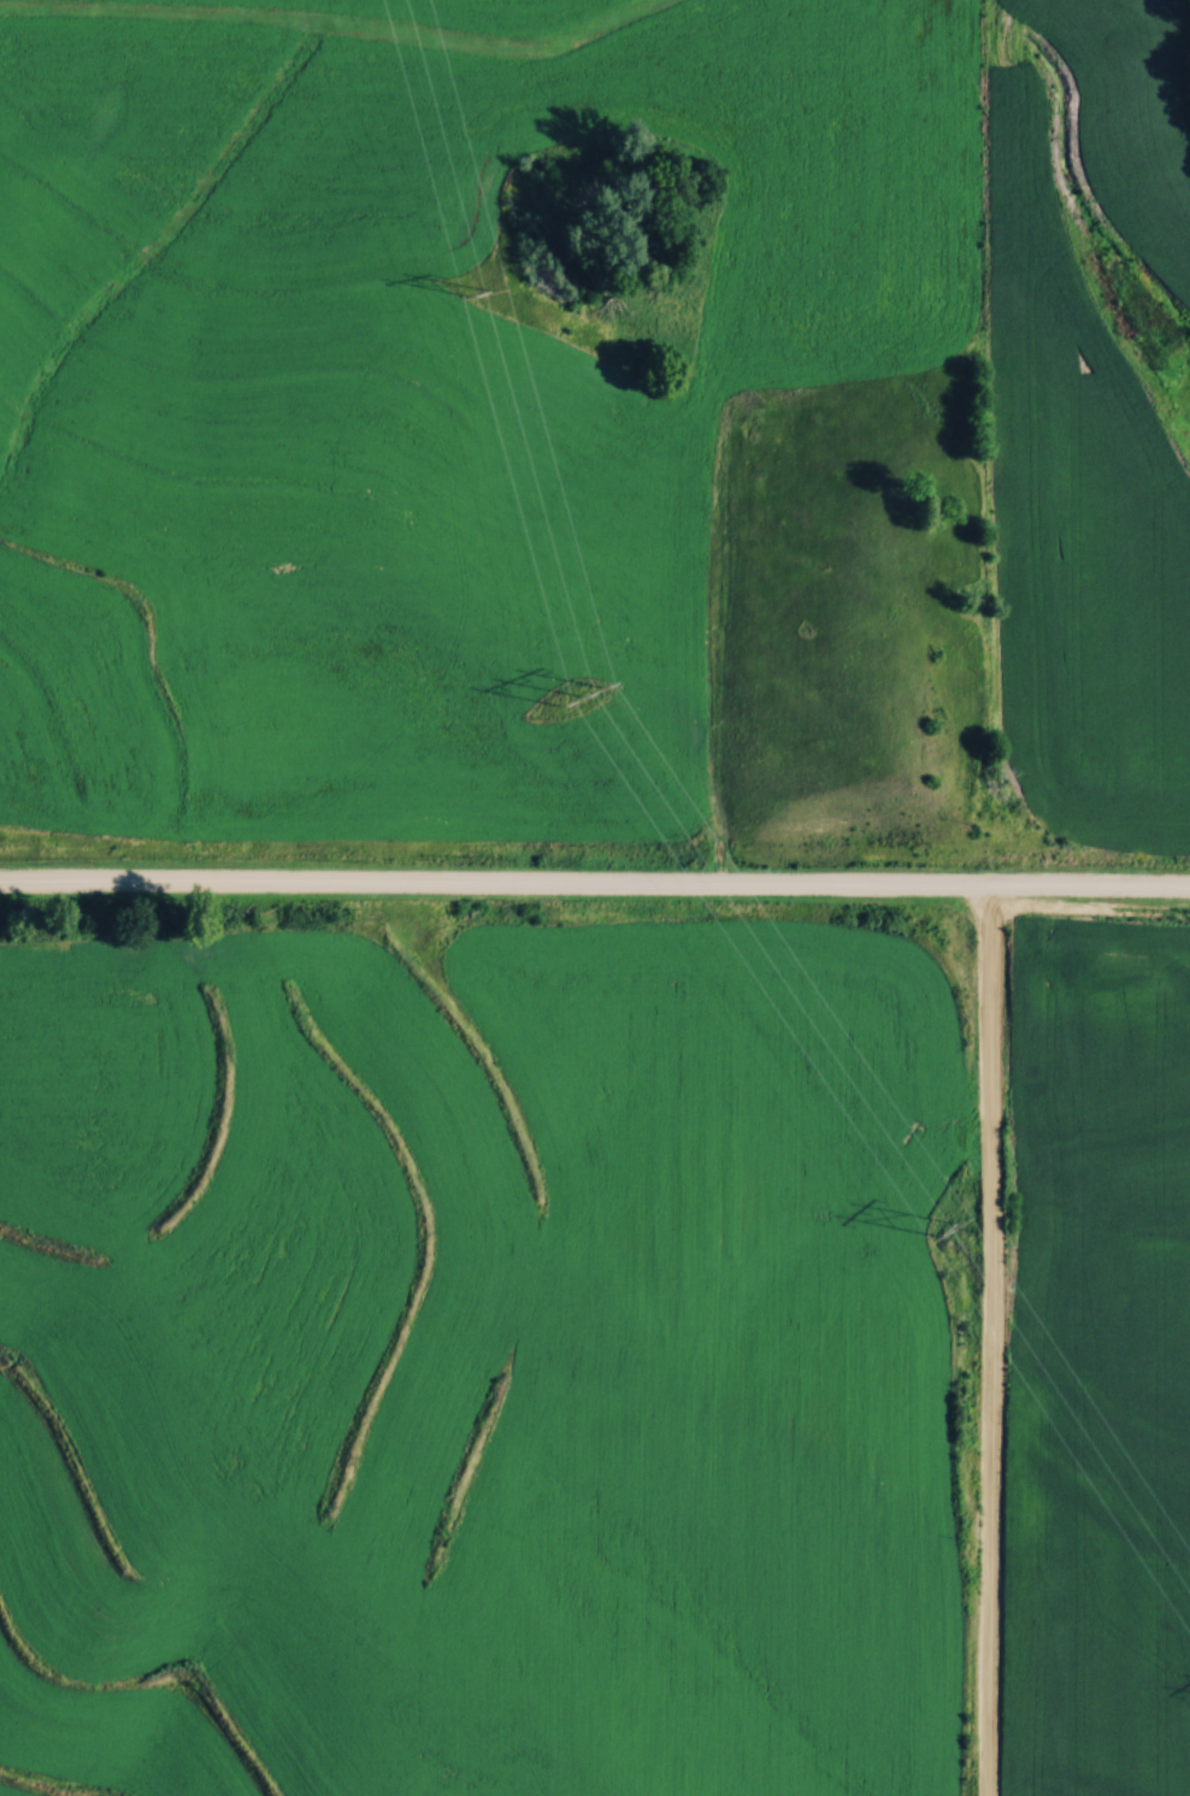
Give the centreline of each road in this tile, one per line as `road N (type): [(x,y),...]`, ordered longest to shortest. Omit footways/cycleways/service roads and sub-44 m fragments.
road 1 (tertiary): [(0,877),(1189,883)]
road 2 (residential): [(992,1795),(989,882)]

